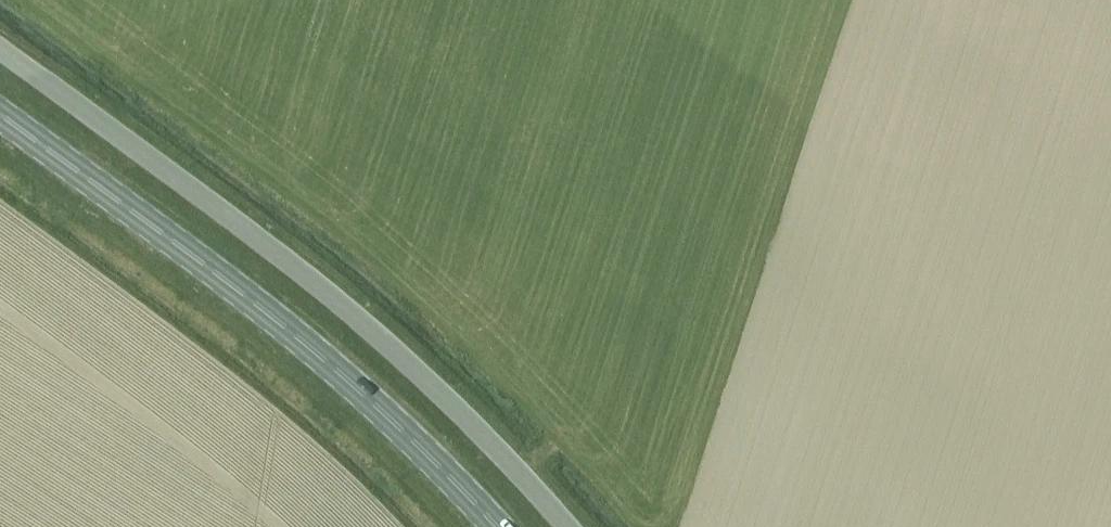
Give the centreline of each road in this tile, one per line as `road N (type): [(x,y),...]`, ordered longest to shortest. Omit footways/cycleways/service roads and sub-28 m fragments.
road 1 (unclassified): [(0,48),(394,350),(567,526)]
road 2 (primary): [(496,526),(417,444),(282,326),(0,118)]

